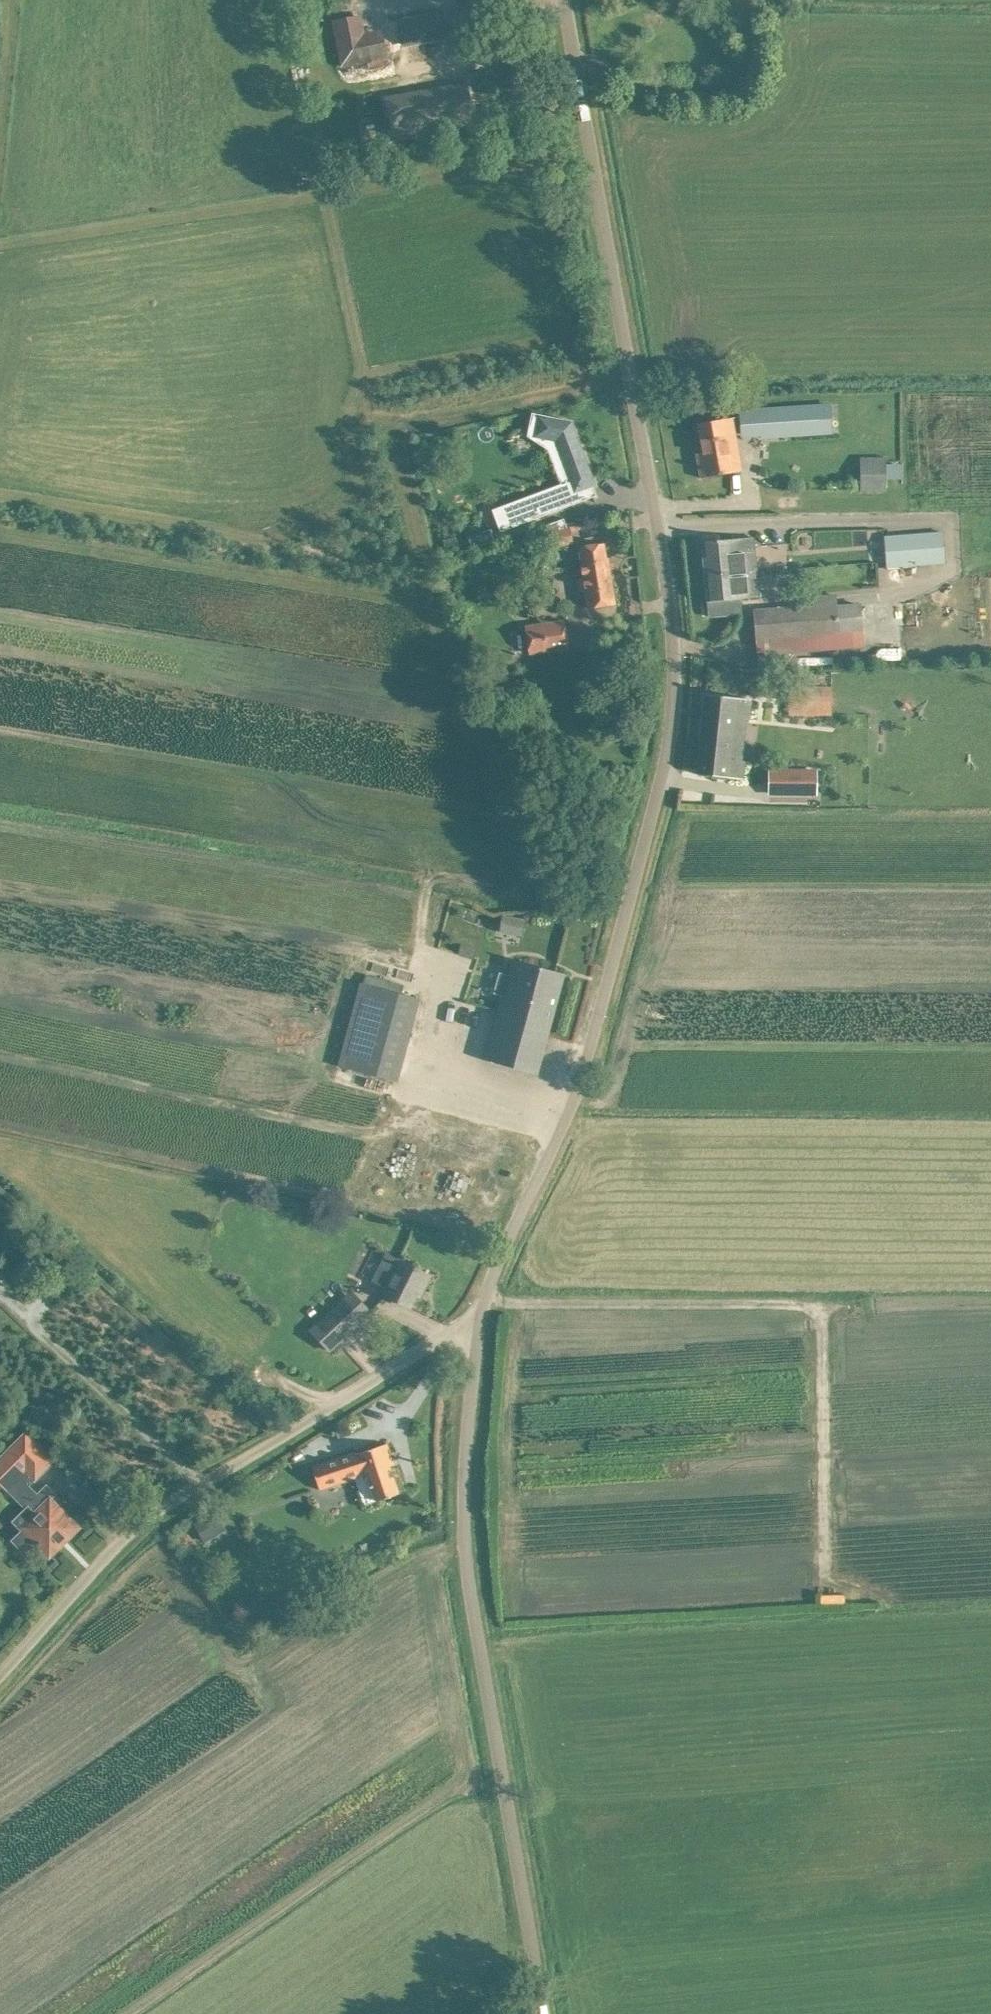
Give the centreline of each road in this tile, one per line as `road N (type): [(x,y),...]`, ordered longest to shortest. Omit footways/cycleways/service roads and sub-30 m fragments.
road 1 (unclassified): [(482,1326),(576,1105),(674,750),(673,610),(570,0)]
road 2 (unclassified): [(543,2013),(466,1574),(463,1477),(482,1326)]
road 3 (unclassified): [(0,1679),(124,1542),(357,1390),(482,1326)]

